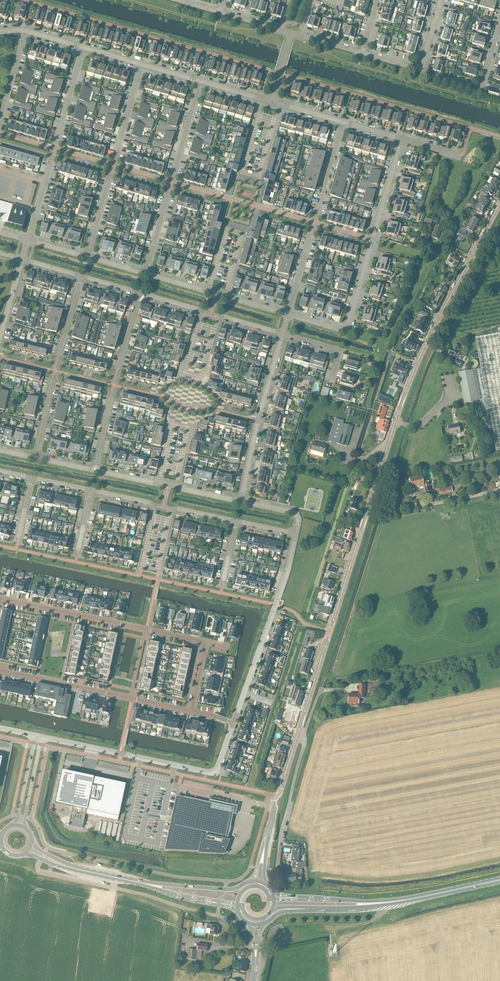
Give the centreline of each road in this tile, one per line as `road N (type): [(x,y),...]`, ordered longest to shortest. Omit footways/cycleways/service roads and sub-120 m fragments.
road 1 (unclassified): [(265,846),(405,392),(499,203)]
road 2 (residential): [(140,293),(201,311),(184,372),(202,377),(220,317),(282,334)]
road 3 (unclassified): [(402,139),(347,328),(287,315)]
road 4 (residential): [(206,642),(0,599)]
road 5 (tertiary): [(296,534),(233,723)]
road 6 (residential): [(0,671),(191,711)]
road 7 (track): [(321,687),(327,675),(499,645)]
road 8 (tertiary): [(42,737),(214,773)]
road 9 (unclassified): [(240,502),(282,334)]
road 10 (residential): [(263,99),(242,172),(259,177),(280,104)]
road 11 (residential): [(225,296),(243,234),(226,229),(209,291)]
road 12 (residential): [(176,487),(188,428),(172,424),(160,484)]

